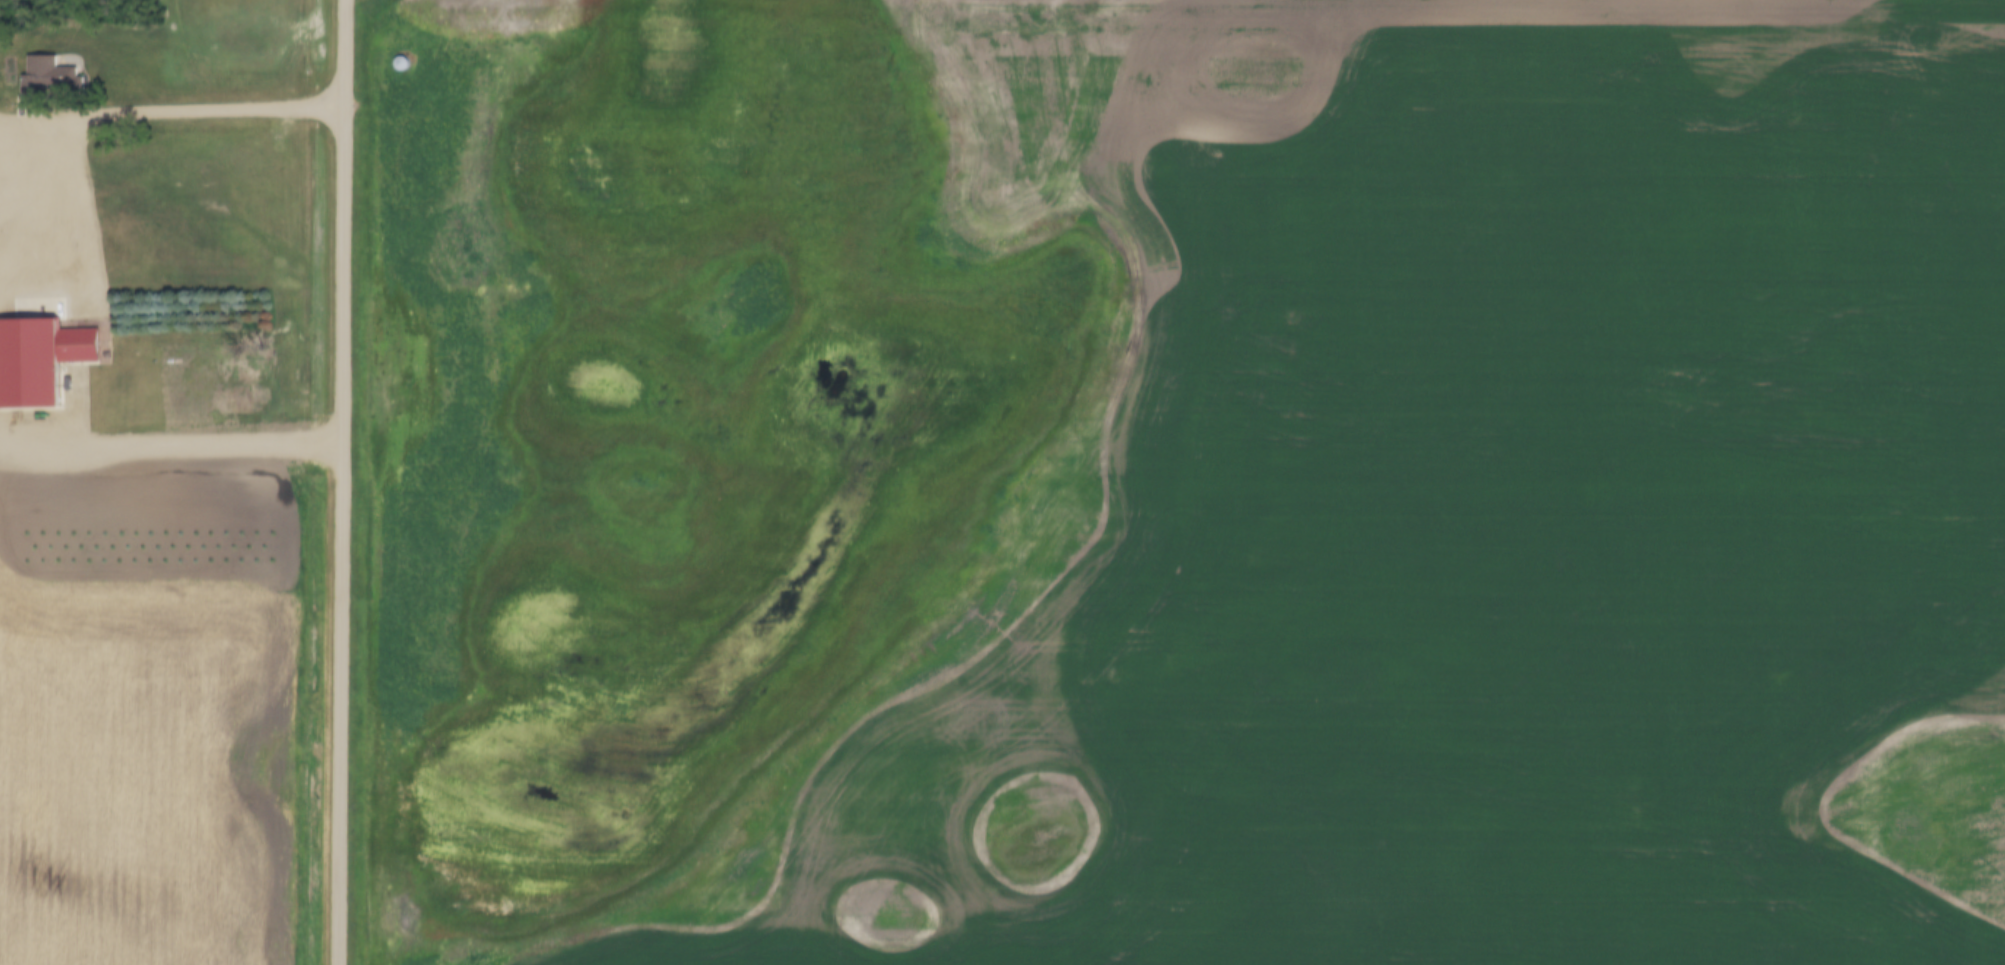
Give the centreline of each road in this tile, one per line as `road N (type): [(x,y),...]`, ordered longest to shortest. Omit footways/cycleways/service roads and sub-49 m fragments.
road 1 (residential): [(342,964),(348,0)]

